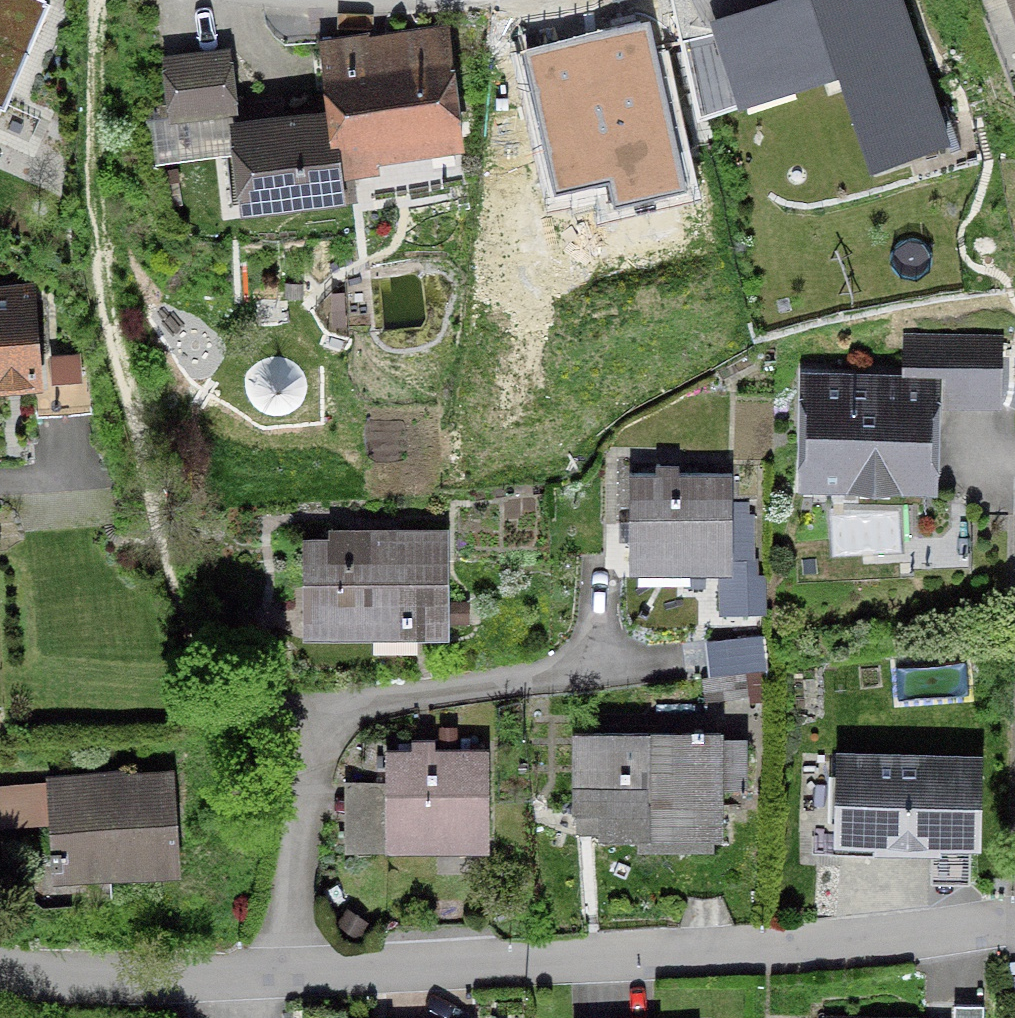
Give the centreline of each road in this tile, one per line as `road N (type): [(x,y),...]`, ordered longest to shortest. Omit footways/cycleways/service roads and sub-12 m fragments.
road 1 (residential): [(0,965),(21,976),(285,975),(830,946),(1014,922)]
road 2 (track): [(98,0),(92,54),(99,279),(170,575),(294,848)]

